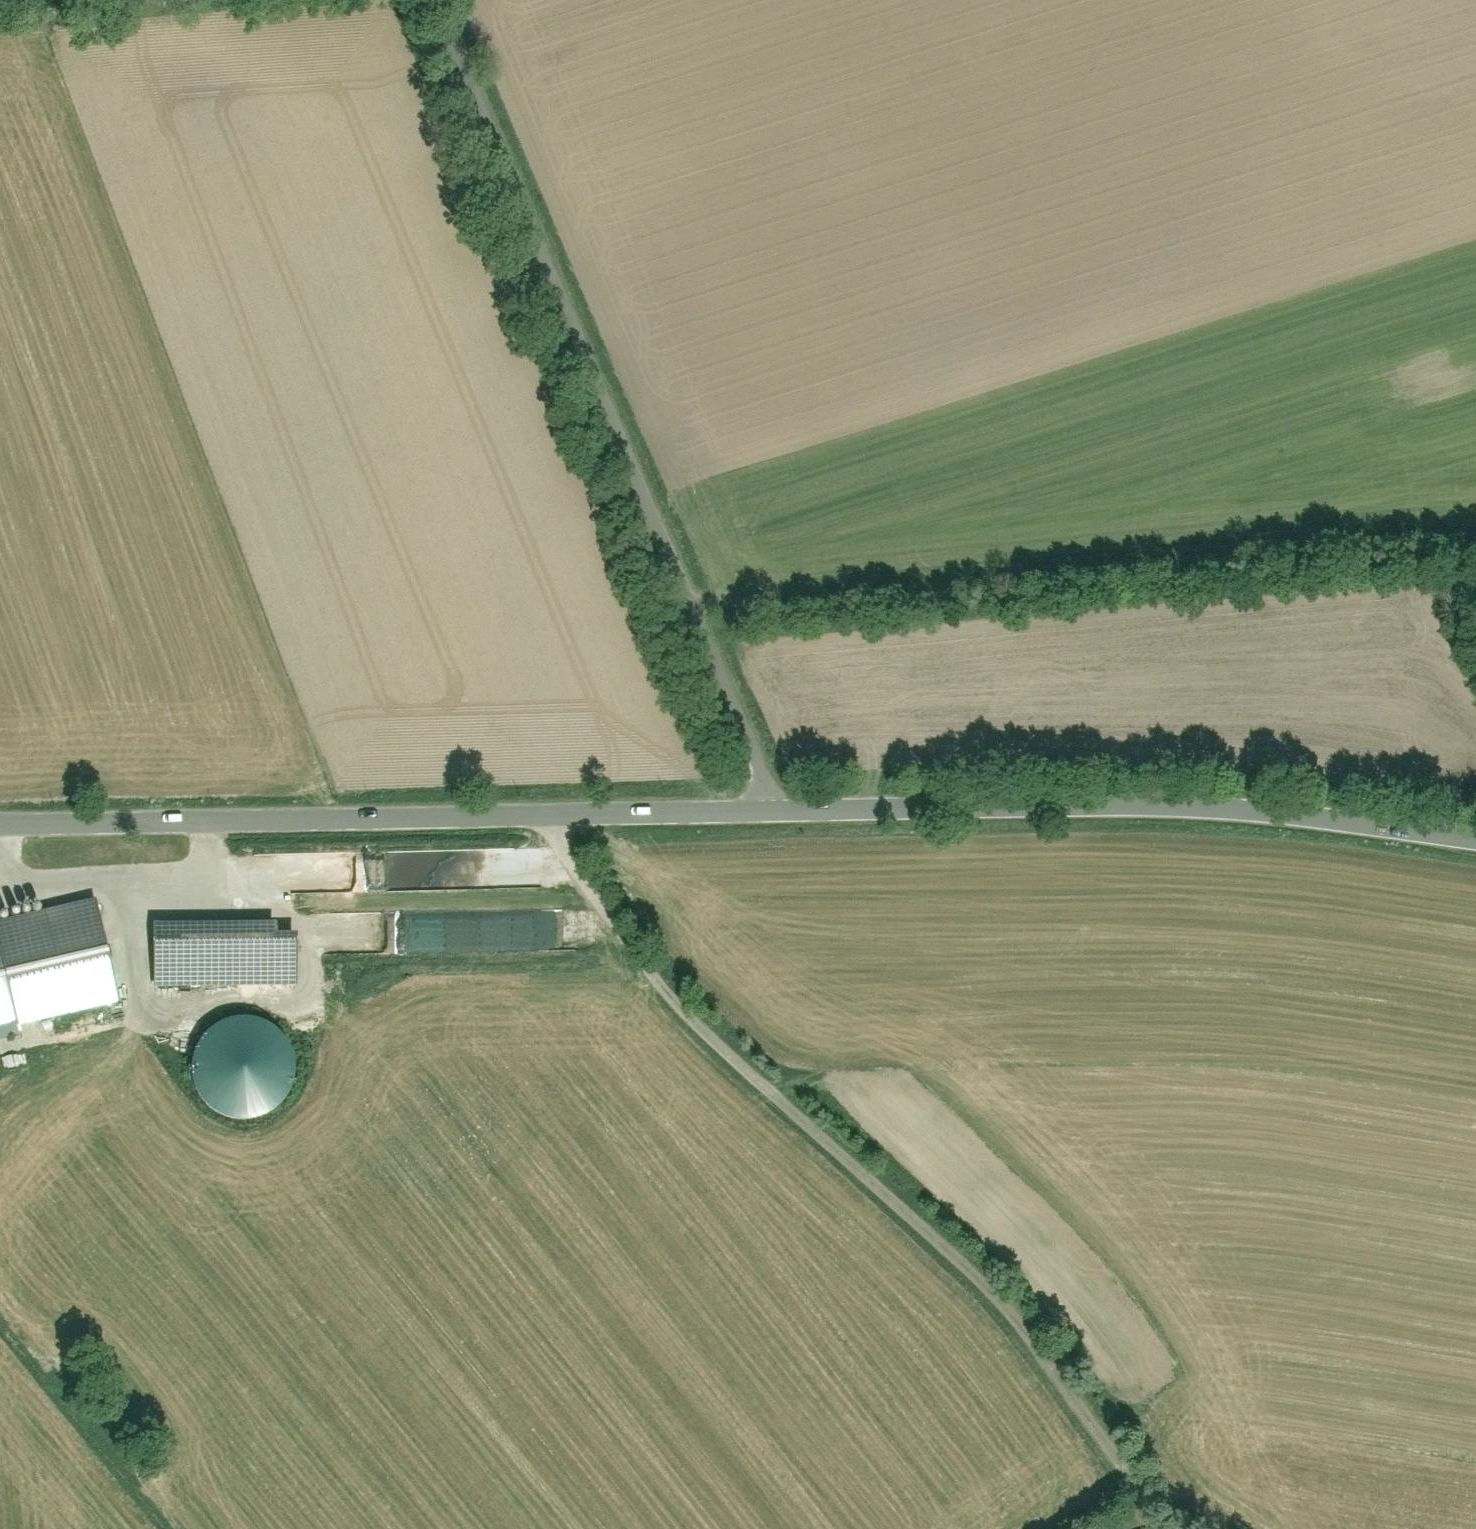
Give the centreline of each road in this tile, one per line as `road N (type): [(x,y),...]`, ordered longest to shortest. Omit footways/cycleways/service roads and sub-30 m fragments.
road 1 (residential): [(1170,1528),(996,1293),(678,1006),(553,821)]
road 2 (tertiary): [(553,821),(1159,802),(1475,838)]
road 3 (track): [(797,819),(426,0)]
road 4 (tertiary): [(0,818),(553,821)]

